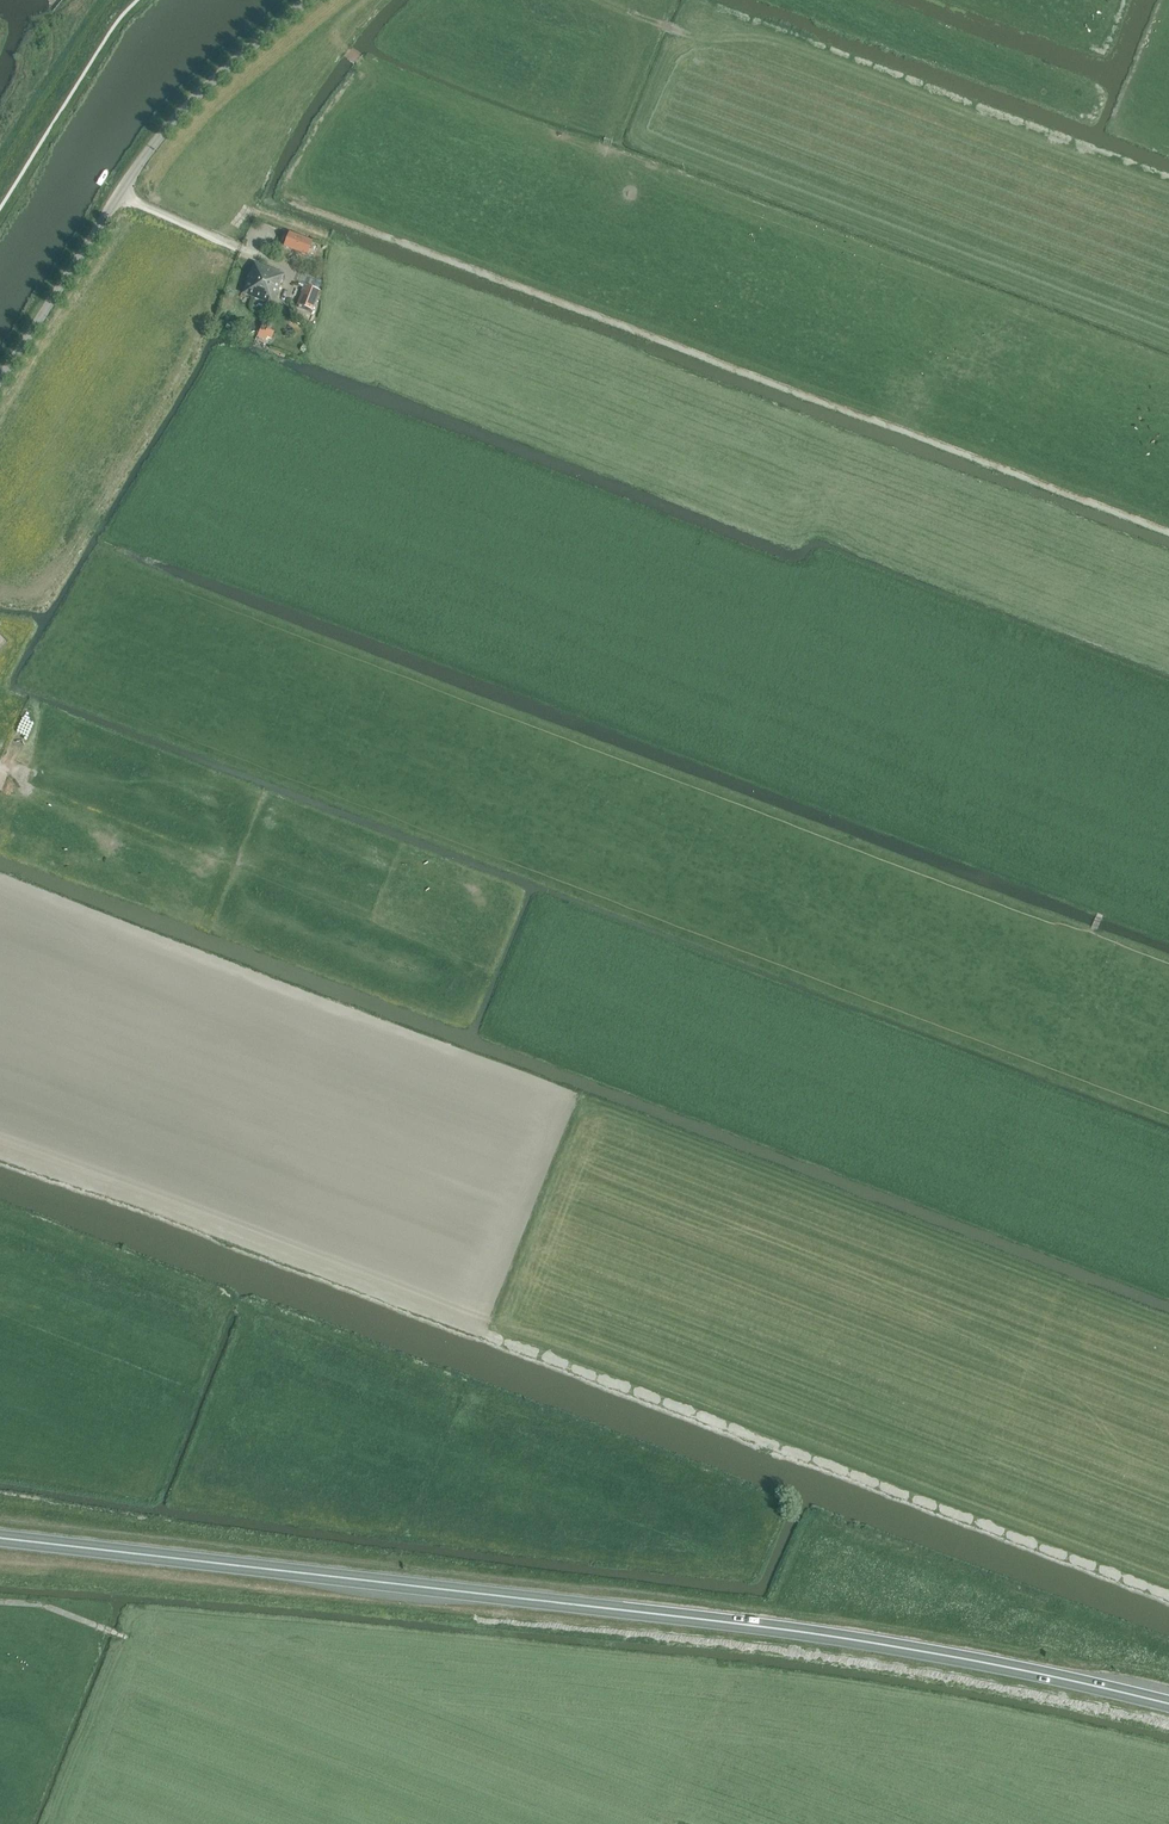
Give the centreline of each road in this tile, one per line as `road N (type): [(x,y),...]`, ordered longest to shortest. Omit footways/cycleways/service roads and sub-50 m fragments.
road 1 (trunk): [(1168,1703),(770,1628),(0,1539)]
road 2 (unclassified): [(0,377),(178,114),(306,0)]

